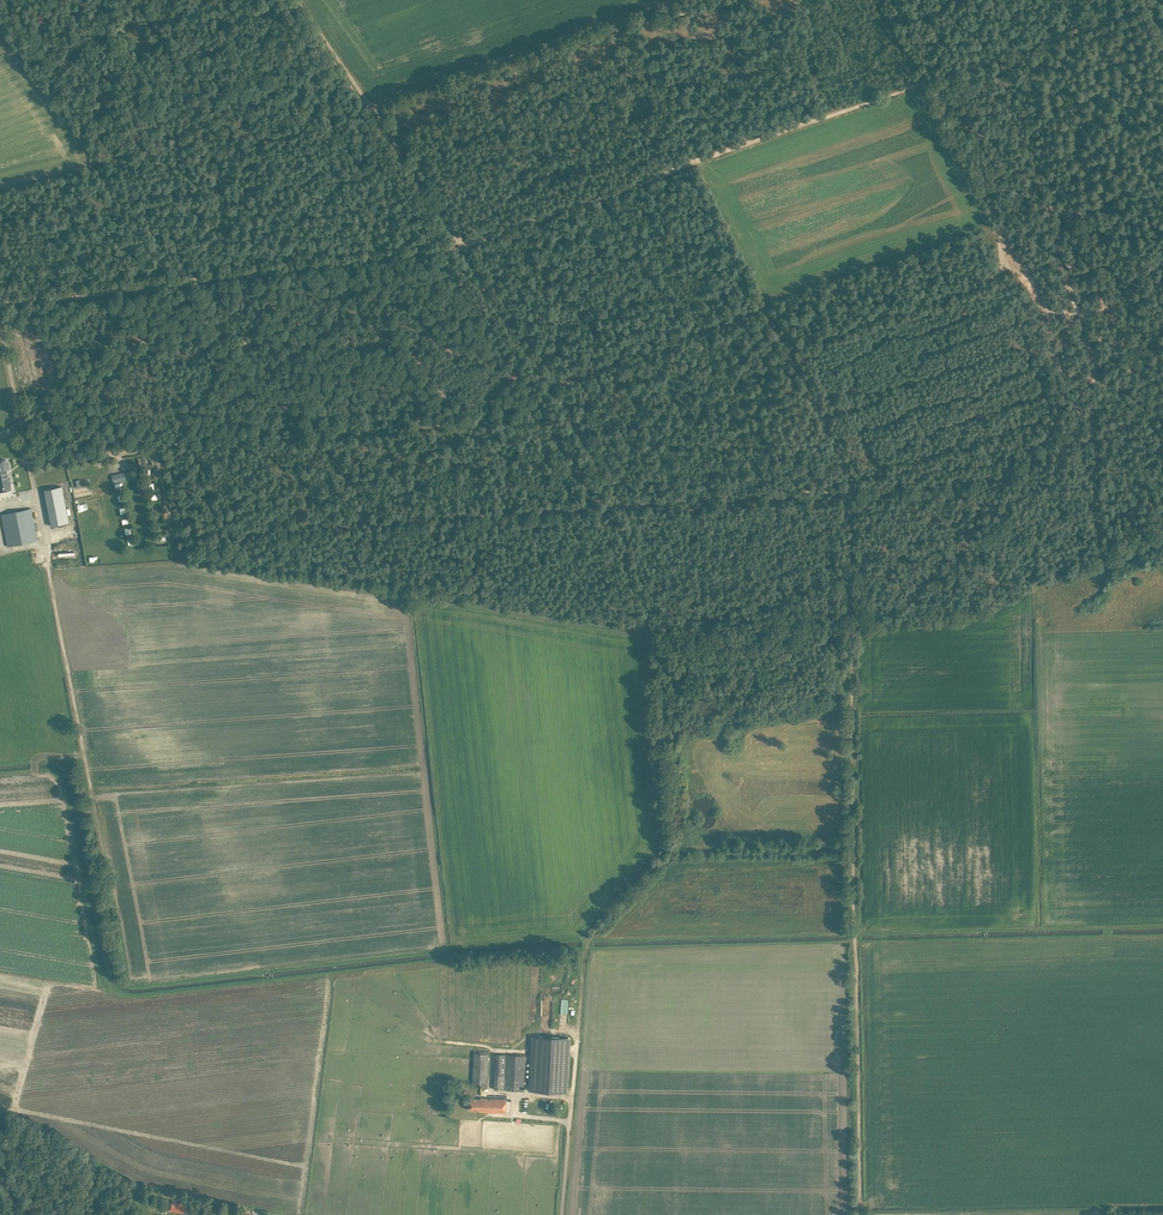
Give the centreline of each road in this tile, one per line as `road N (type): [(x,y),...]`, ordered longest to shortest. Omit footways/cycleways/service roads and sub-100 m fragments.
road 1 (track): [(870,486),(179,538),(155,449),(28,461)]
road 2 (track): [(374,114),(459,243),(1162,0)]
road 3 (track): [(626,505),(459,243),(0,304)]
road 4 (track): [(852,487),(862,1214)]
road 5 (track): [(626,505),(667,838),(656,865),(586,944),(577,1045)]
road 6 (track): [(94,797),(28,461)]
road 7 (track): [(1162,346),(1000,472),(870,486)]
road 8 (track): [(368,105),(671,0)]
road 9 (unclassified): [(562,1214),(577,1045)]
road 10 (unclassified): [(28,461),(0,325)]
road 11 (unclassified): [(368,105),(293,0)]

